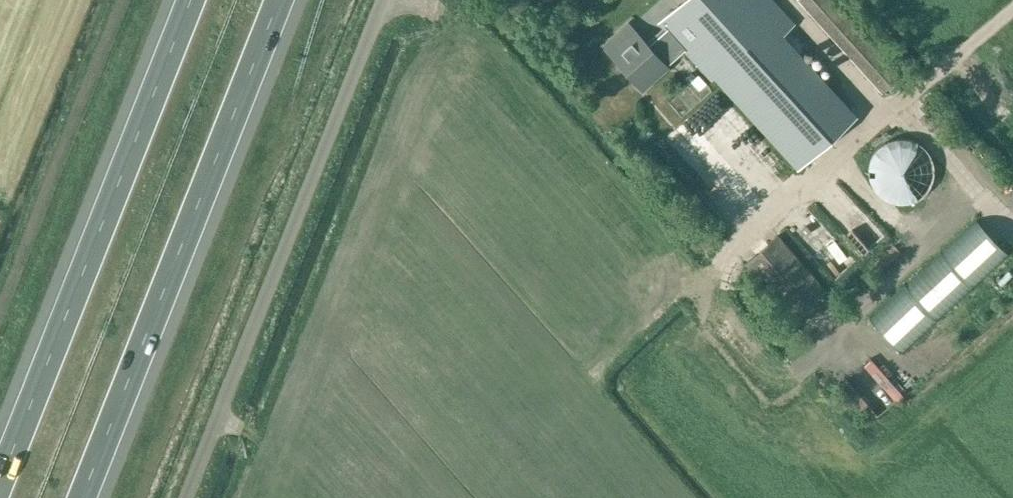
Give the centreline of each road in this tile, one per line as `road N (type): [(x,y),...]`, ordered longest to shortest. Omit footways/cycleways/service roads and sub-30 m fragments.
road 1 (unclassified): [(185,497),(383,0)]
road 2 (motorway): [(88,497),(286,0)]
road 3 (motorway): [(186,0),(0,470)]

